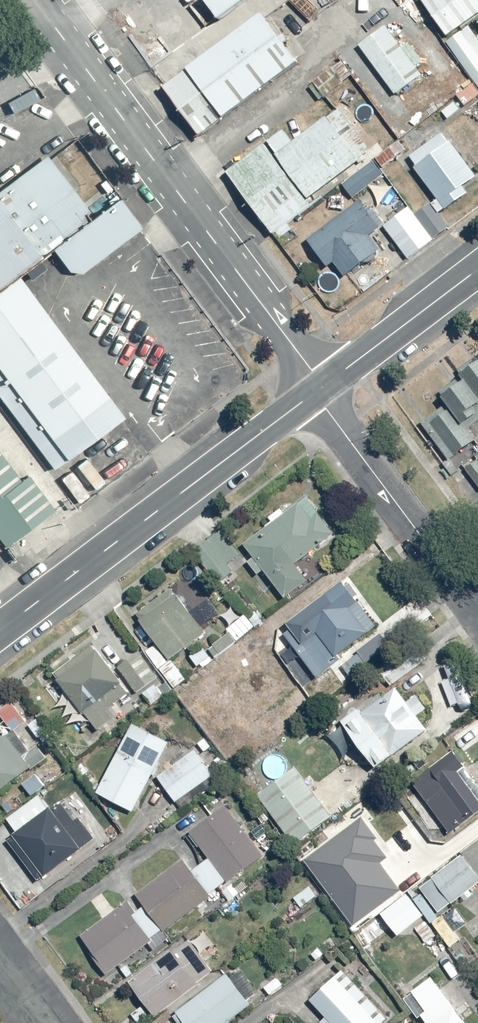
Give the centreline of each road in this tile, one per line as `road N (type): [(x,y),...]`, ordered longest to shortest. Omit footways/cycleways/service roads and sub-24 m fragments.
road 1 (unclassified): [(35,0),(318,390)]
road 2 (residential): [(0,631),(318,390)]
road 3 (residential): [(477,606),(318,390)]
road 4 (residential): [(318,390),(477,270)]

